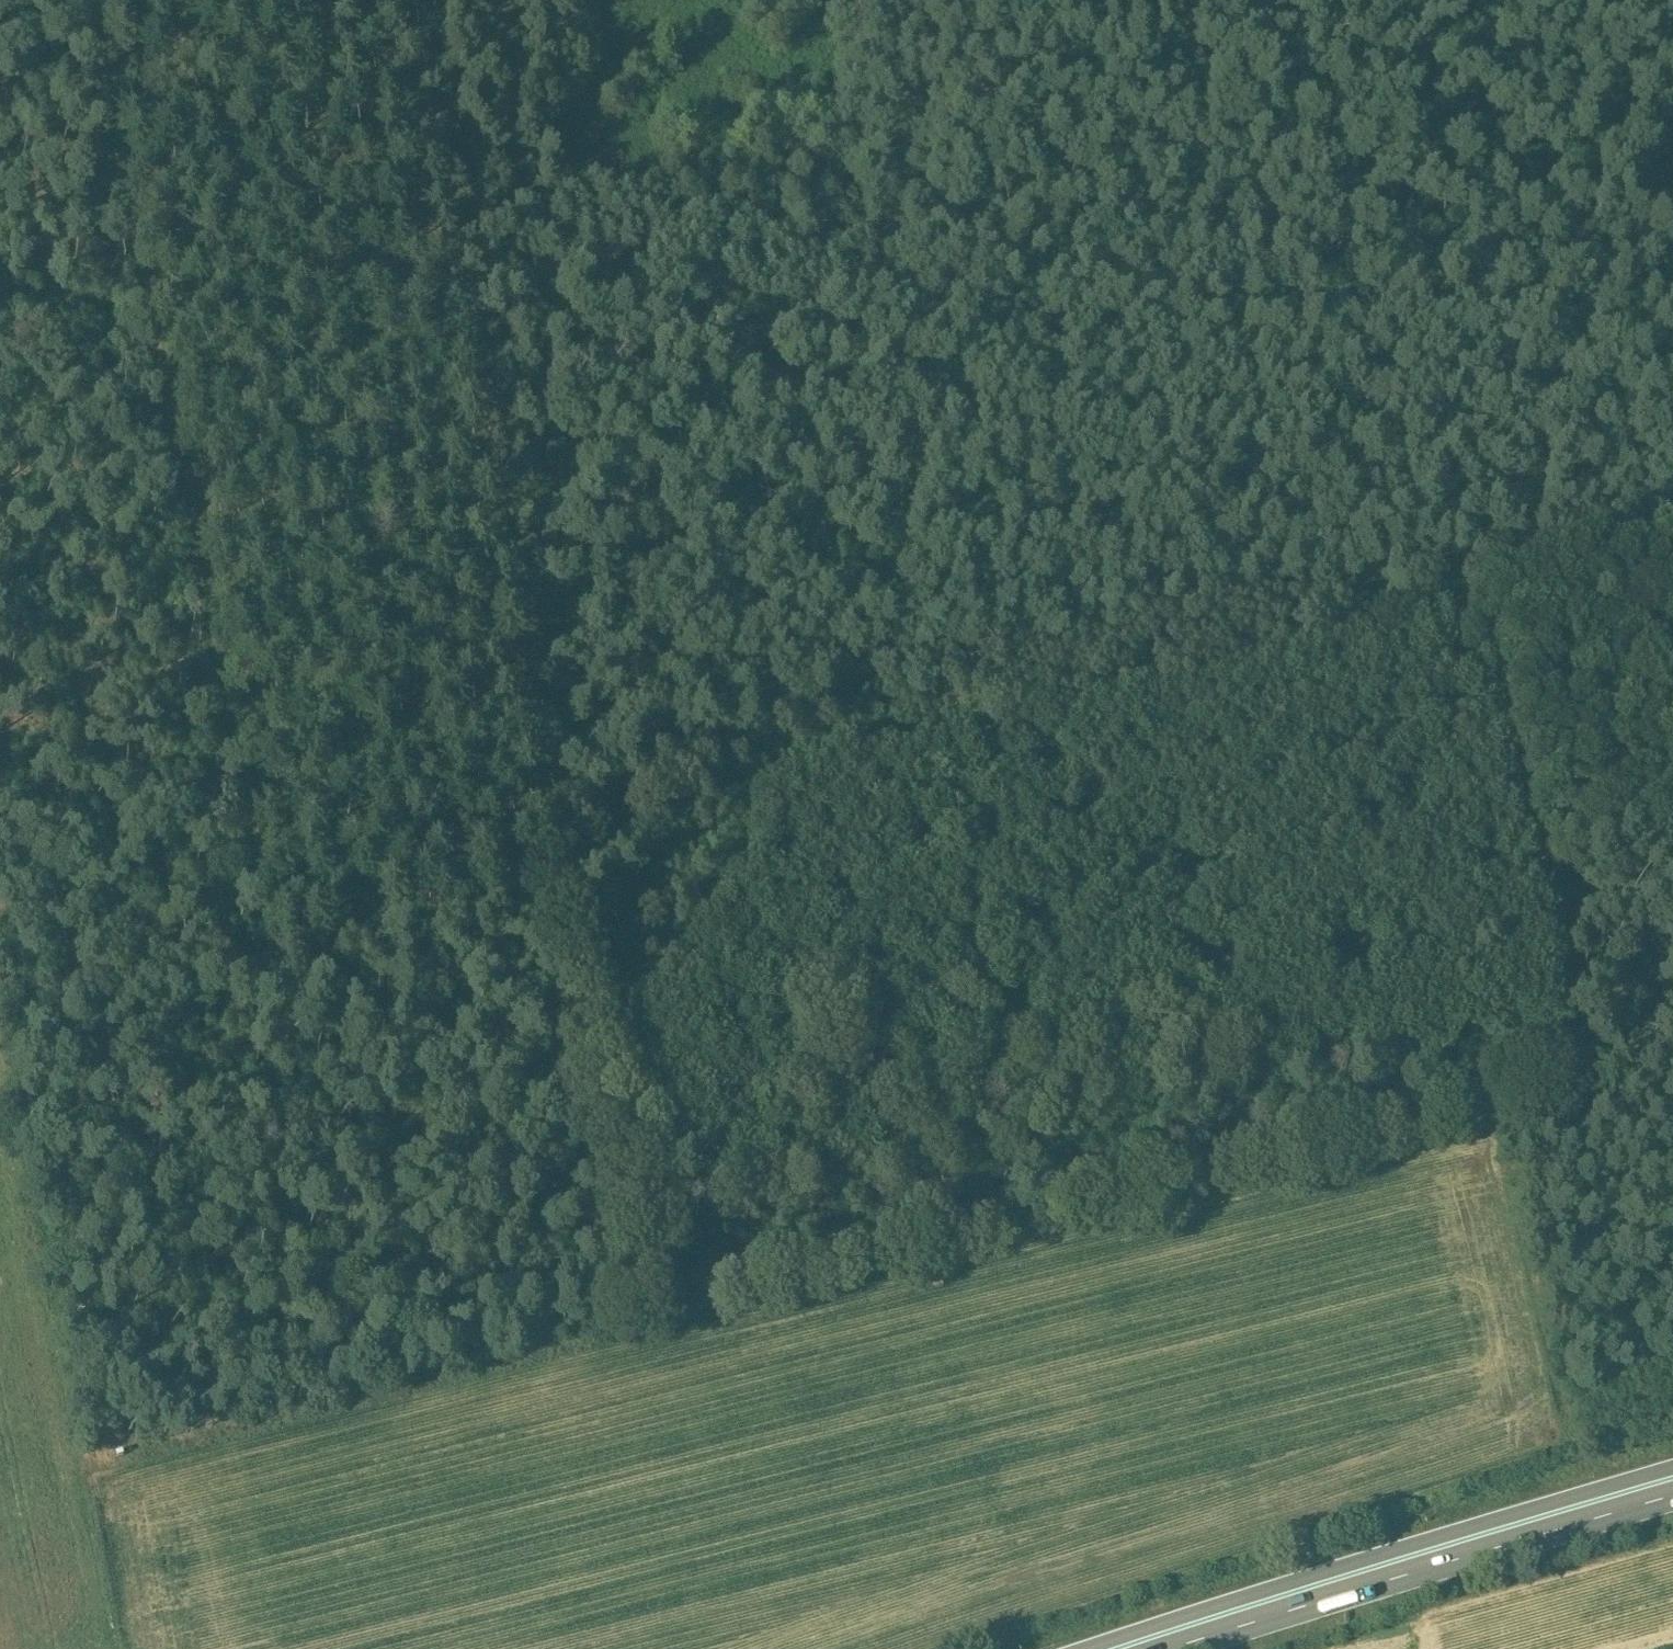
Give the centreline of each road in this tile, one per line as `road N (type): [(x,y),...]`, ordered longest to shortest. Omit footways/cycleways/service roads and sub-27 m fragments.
road 1 (track): [(1672,970),(1624,976),(1589,1000),(1550,1000),(1464,1051),(1376,1066),(1277,1097),(773,1192),(698,1177),(662,1149),(631,1062),(613,972),(586,934),(537,902),(514,903),(485,921),(323,942),(268,924),(179,421),(141,299),(140,235),(100,0)]
road 2 (trunk): [(1672,1477),(1329,1570),(1085,1648)]
road 3 (trunk): [(1168,1648),(1672,1488)]

